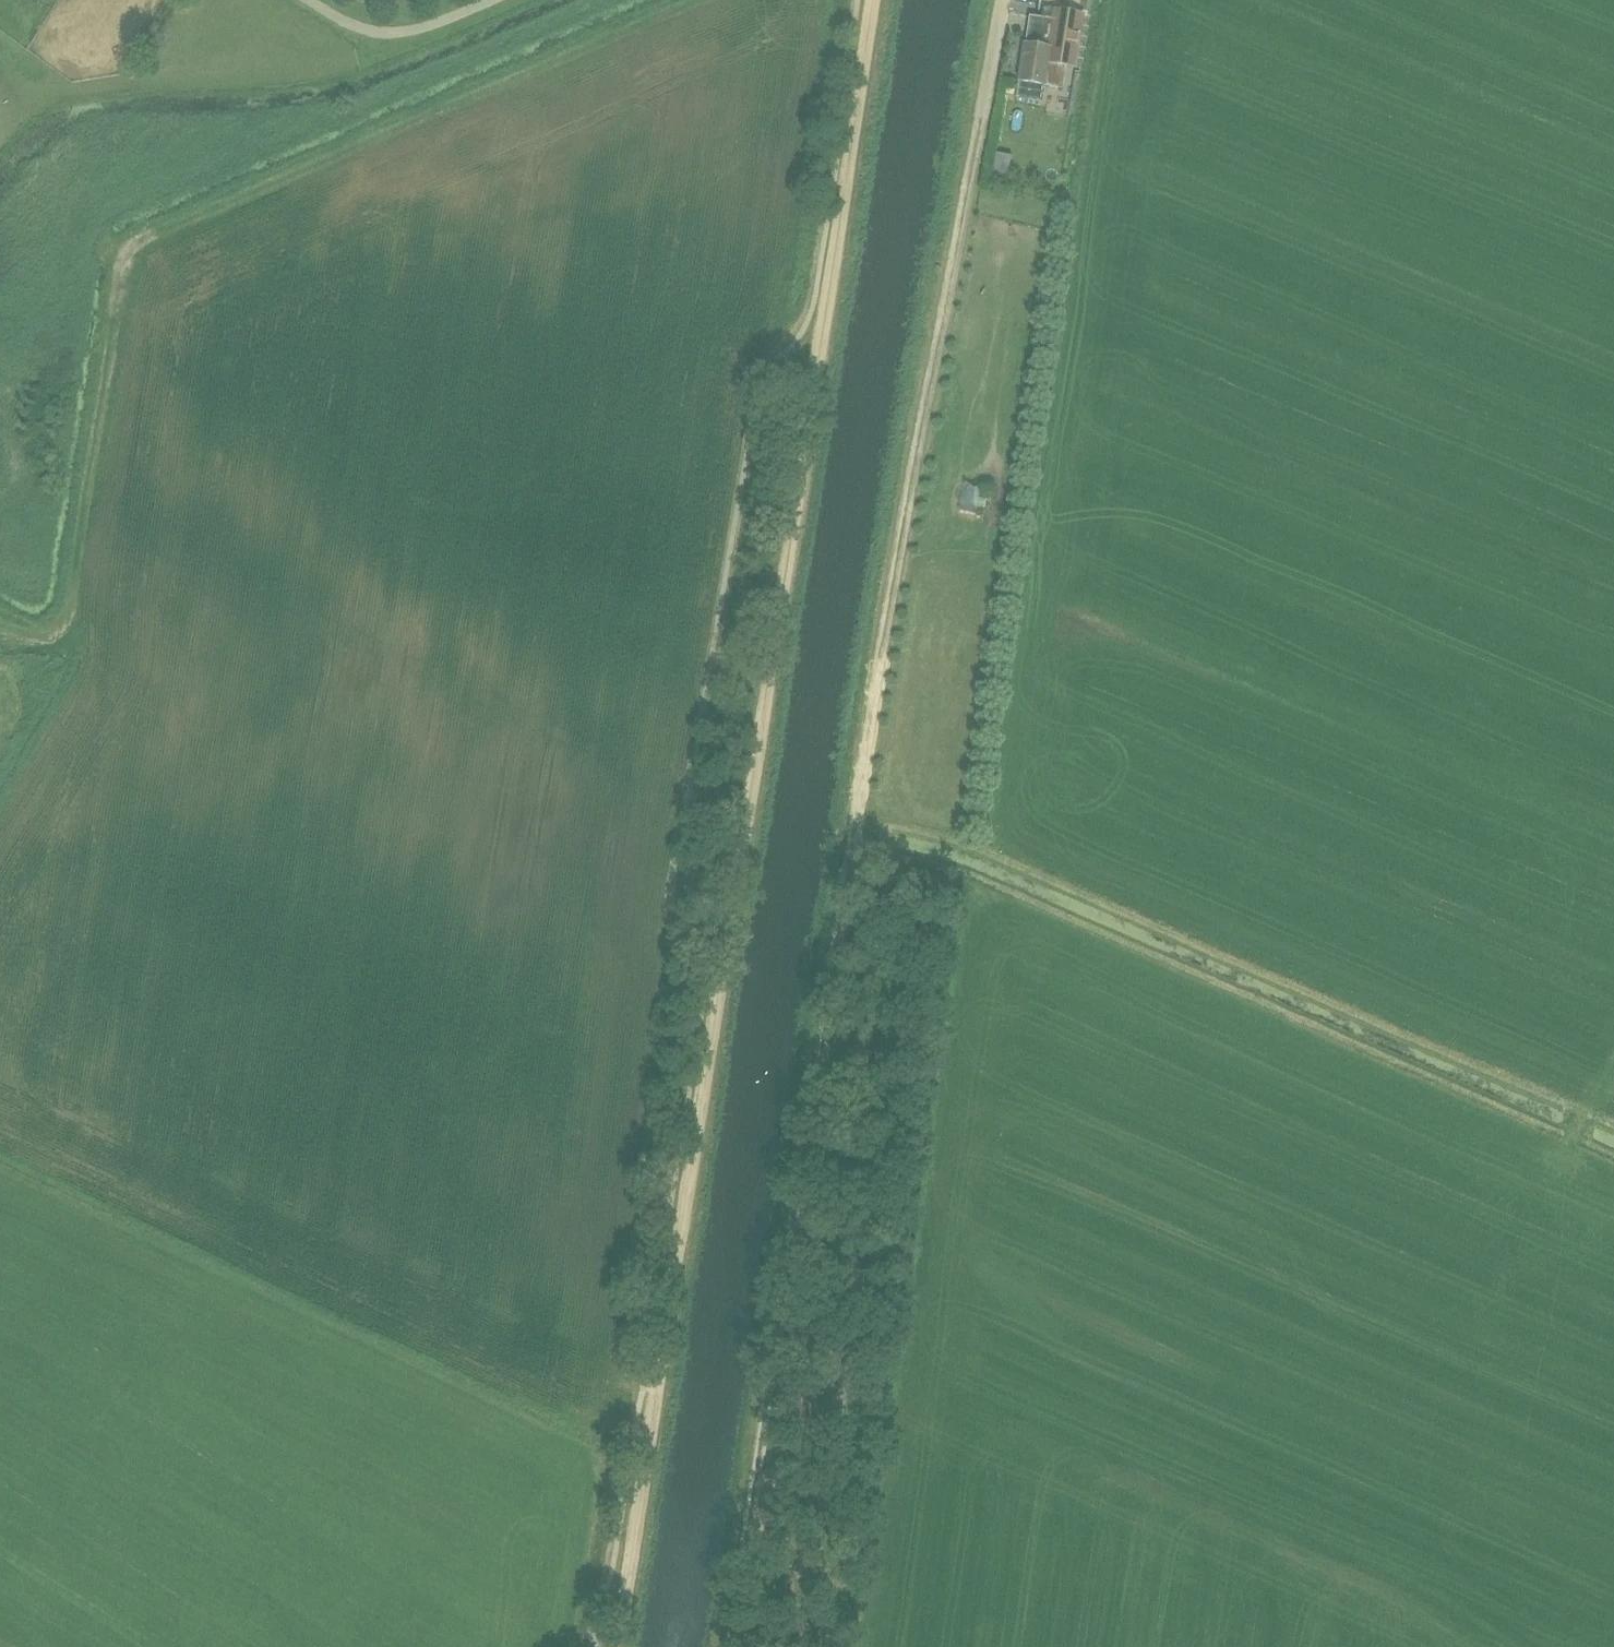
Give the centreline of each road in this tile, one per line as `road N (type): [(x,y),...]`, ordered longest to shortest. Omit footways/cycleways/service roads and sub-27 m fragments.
road 1 (track): [(720,1646),(842,855),(1003,0)]
road 2 (track): [(873,0),(675,1259)]
road 3 (track): [(659,1374),(616,1646)]

